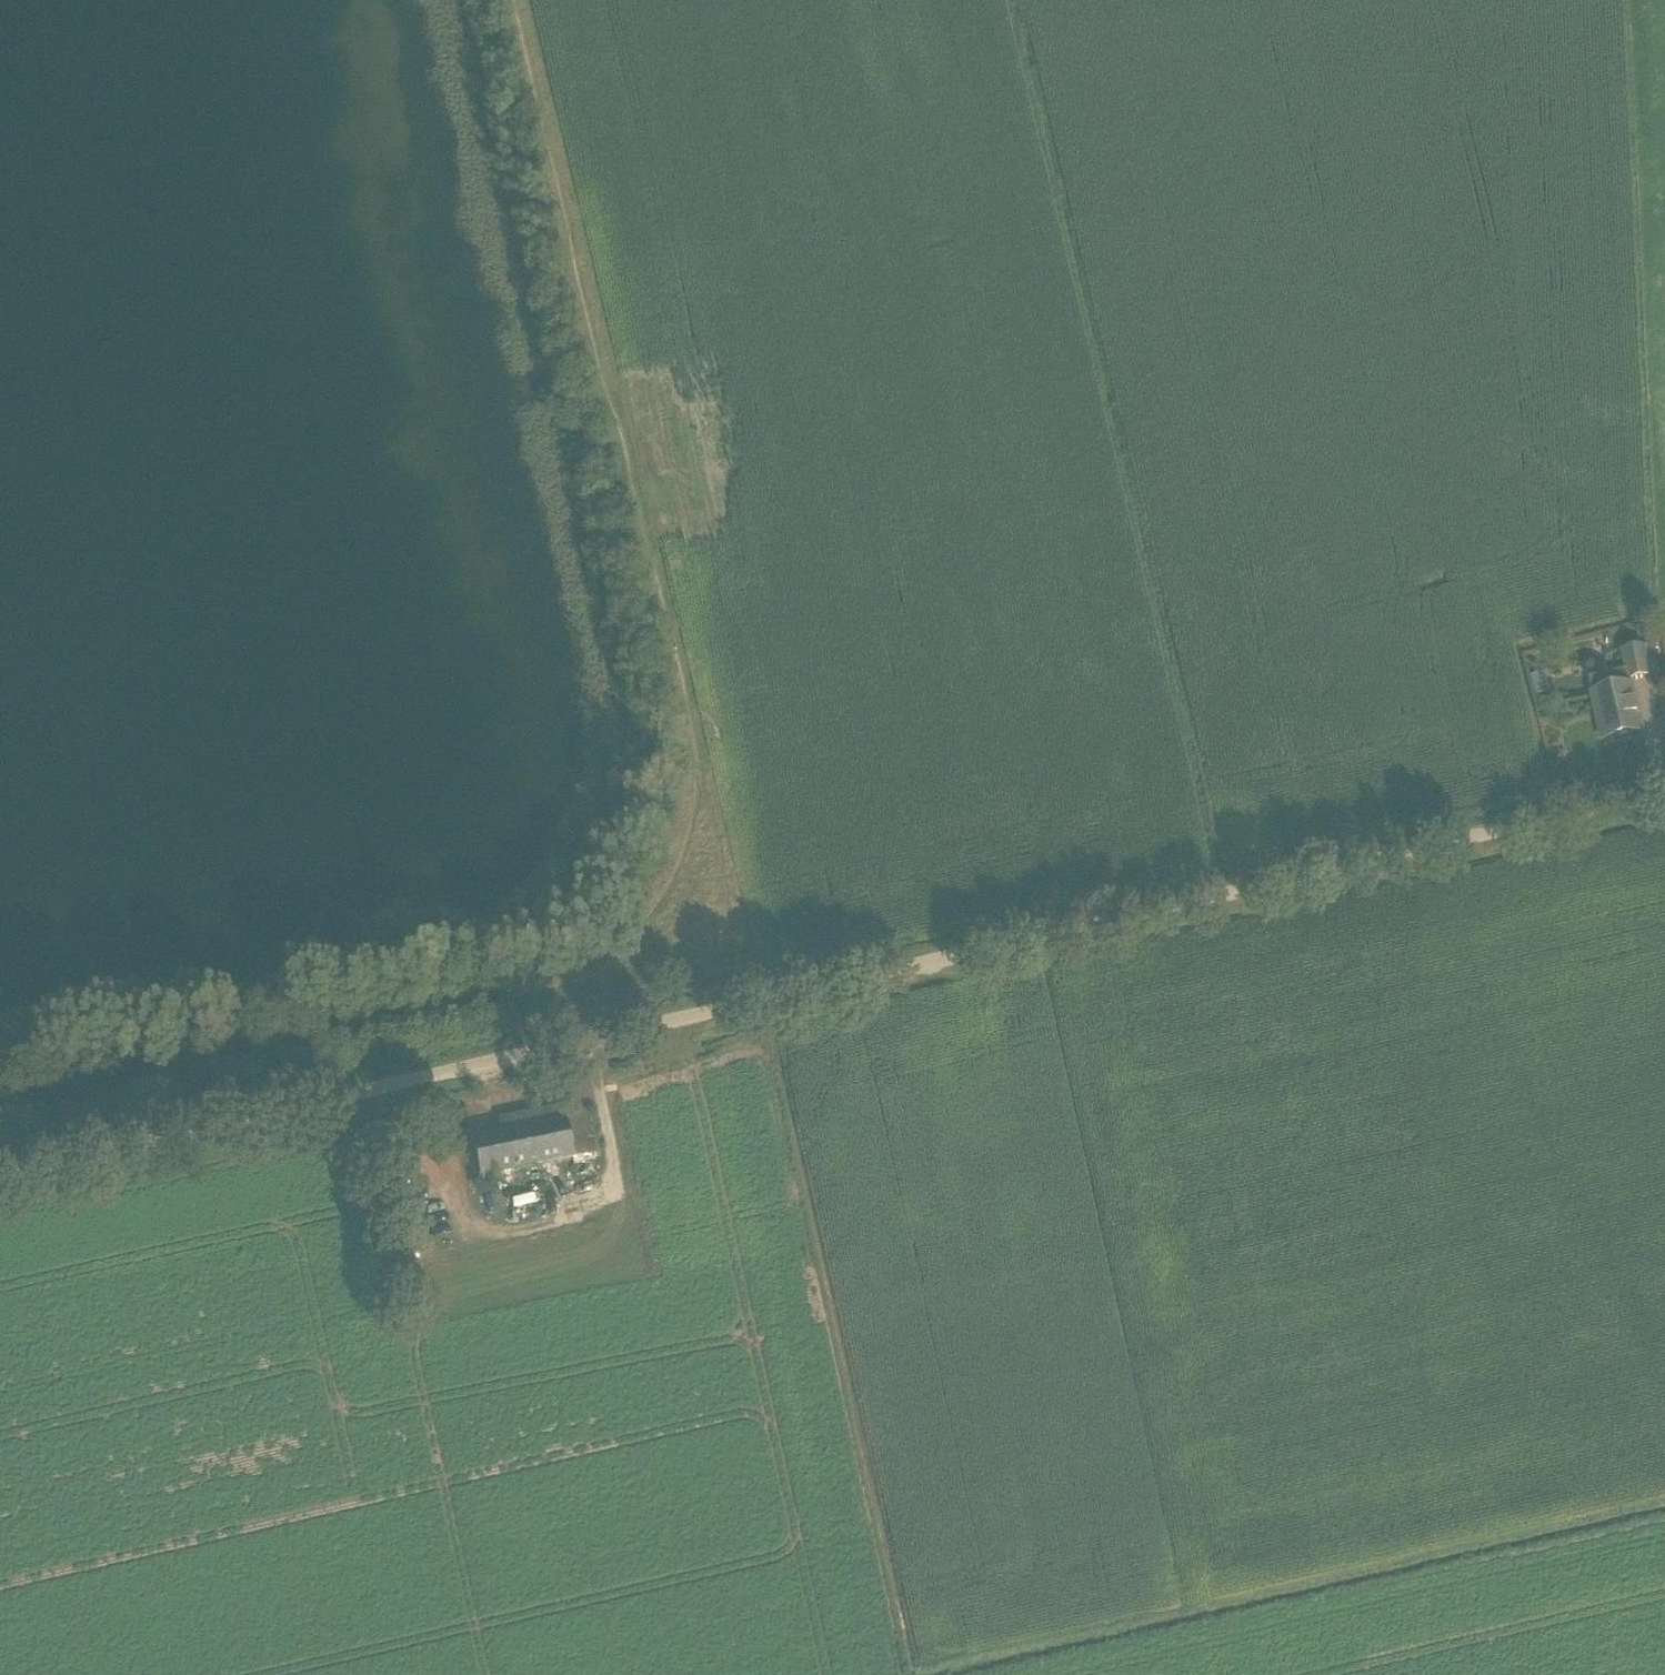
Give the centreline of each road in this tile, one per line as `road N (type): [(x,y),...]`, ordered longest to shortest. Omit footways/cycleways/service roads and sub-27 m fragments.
road 1 (unclassified): [(0,1175),(1664,794)]
road 2 (track): [(741,1005),(649,558),(515,0)]

